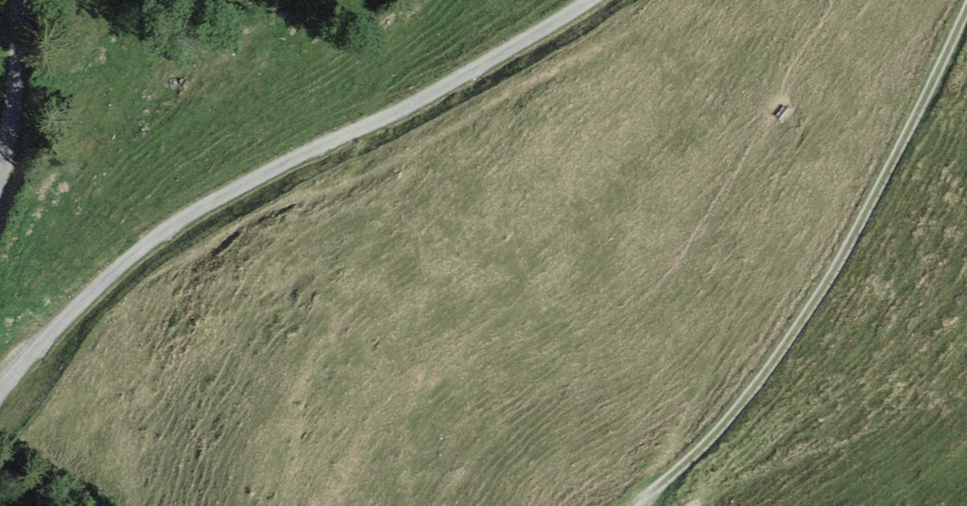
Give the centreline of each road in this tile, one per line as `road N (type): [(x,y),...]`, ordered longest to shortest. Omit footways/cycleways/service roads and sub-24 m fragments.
road 1 (unclassified): [(590,0),(137,248),(0,392)]
road 2 (track): [(642,505),(728,424),(788,345),(858,231),(966,12)]
road 3 (unclassified): [(15,0),(0,119)]

